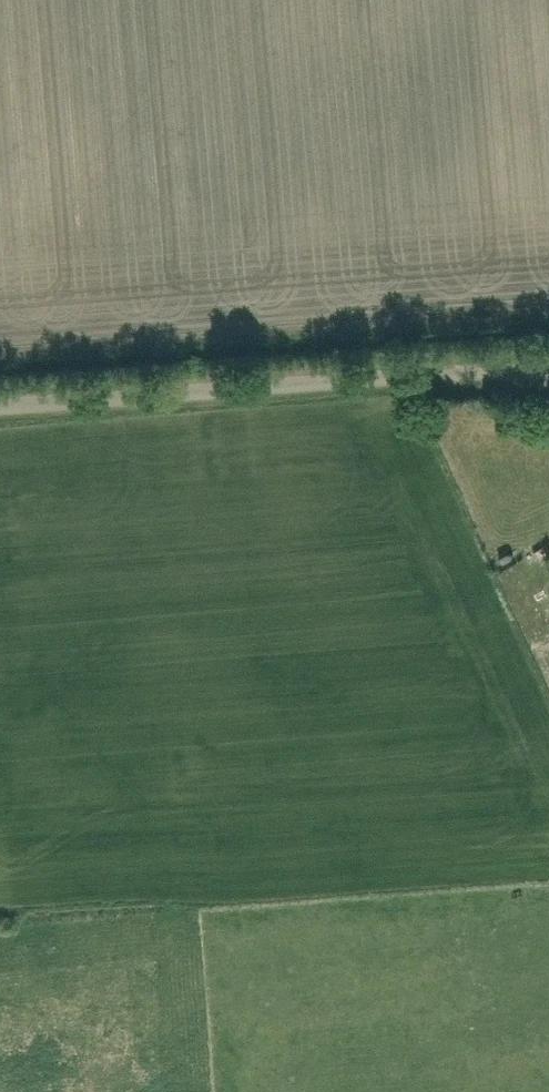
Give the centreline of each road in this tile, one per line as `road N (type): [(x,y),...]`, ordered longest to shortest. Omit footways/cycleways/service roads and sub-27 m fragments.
road 1 (residential): [(0,396),(404,373),(548,374)]

